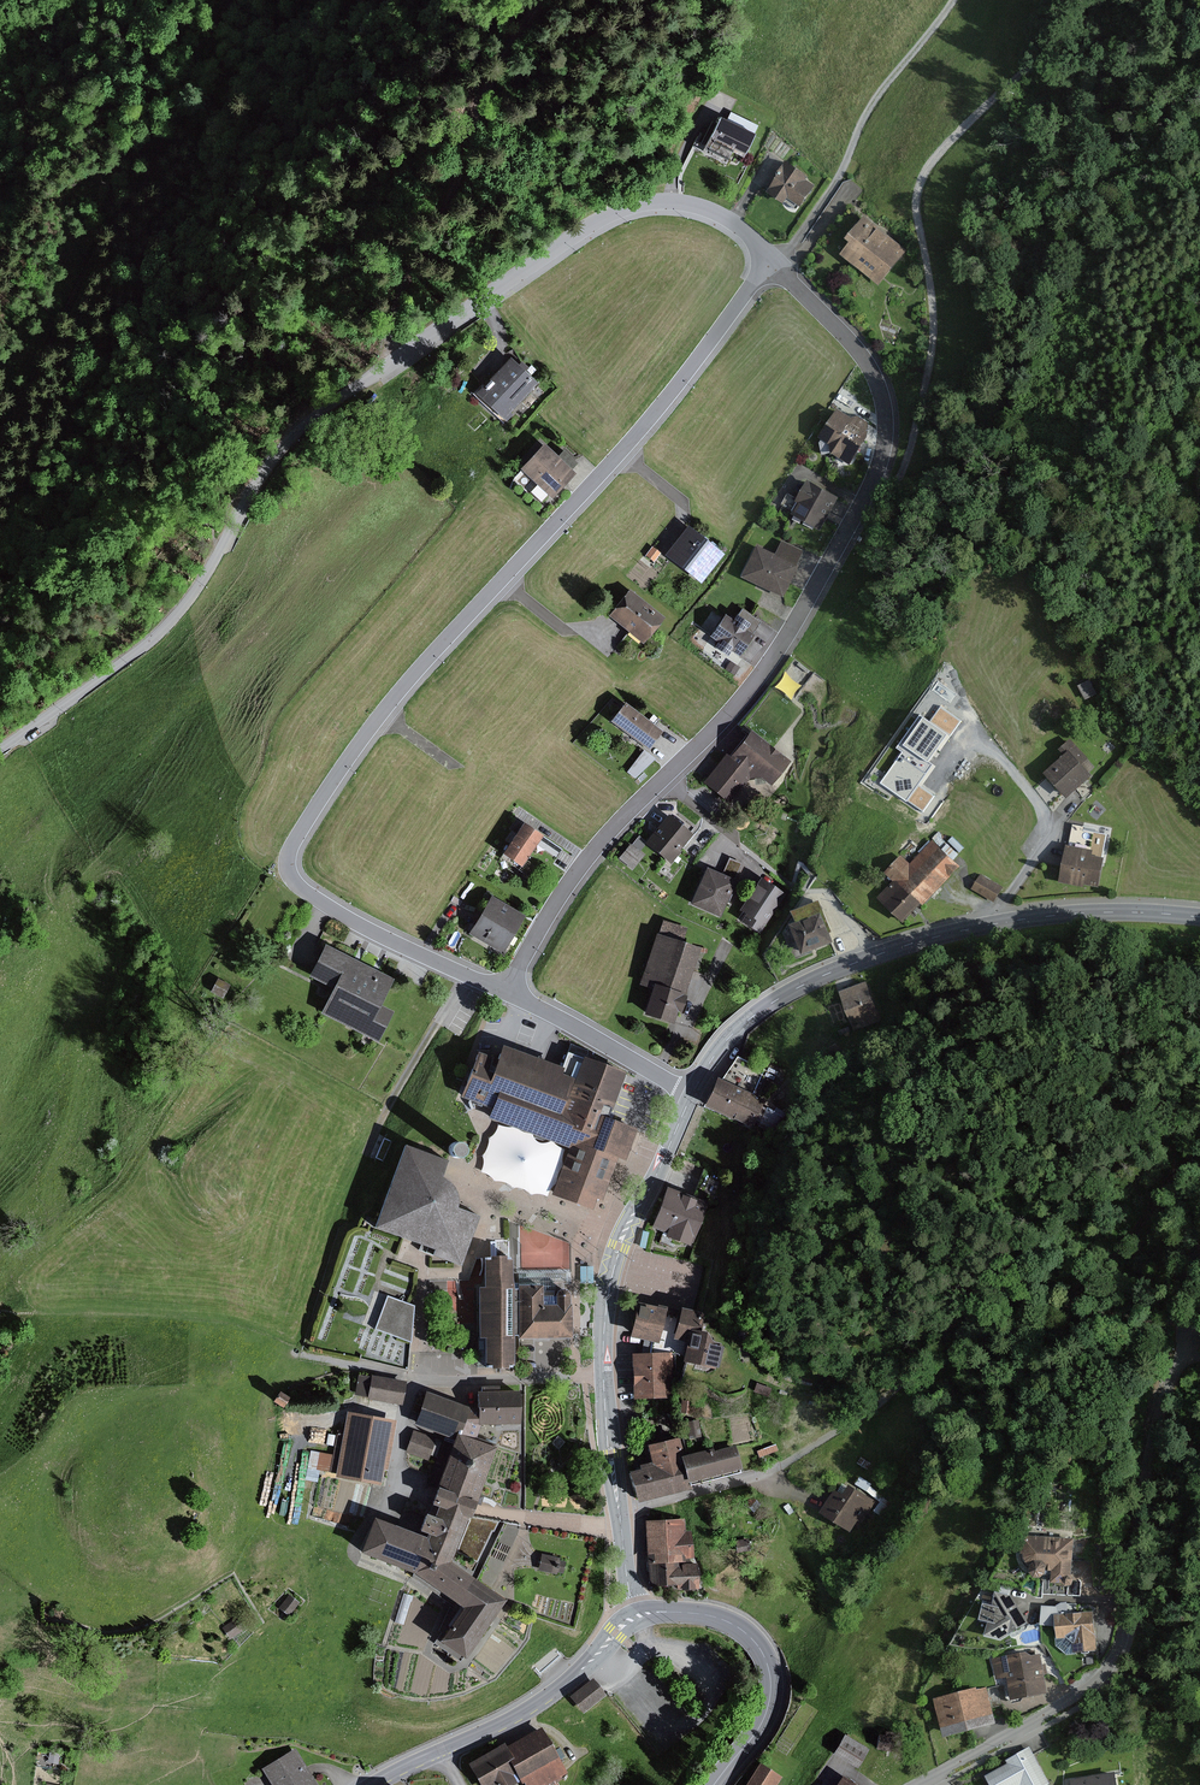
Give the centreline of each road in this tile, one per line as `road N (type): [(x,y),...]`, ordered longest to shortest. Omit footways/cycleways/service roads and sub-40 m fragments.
road 1 (residential): [(770,264),(622,452),(370,727),(290,849),(292,878),(310,895),(469,976)]
road 2 (residential): [(770,264),(854,341),(874,375),(887,425),(881,466),(780,647),(728,717),(588,857),(505,991)]
road 3 (residential): [(460,314),(299,430),(260,478),(180,613),(0,750)]
road 4 (residential): [(919,1784),(1060,1706),(1113,1662),(1158,1429),(1188,1343),(1185,1317)]
road 5 (track): [(872,485),(899,479),(937,336),(922,209),(928,177),(967,126),(1051,56),(1074,0)]
road 6 (tertiary): [(692,1095),(731,1036),(771,1003),(876,954),(1071,912),(1199,917)]
road 7 (track): [(391,363),(395,315),(469,148),(491,66),(541,0)]
road 8 (track): [(849,1422),(942,1358),(1042,1316),(1102,1310),(1185,1317)]
road 9 (residential): [(460,314),(586,226),(643,204),(717,213),(770,264)]
road 10 (tertiary): [(374,1784),(523,1714),(582,1671),(636,1615)]
road 11 (tertiary): [(604,1374),(618,1246),(692,1095)]
road 12 (tertiary): [(636,1615),(721,1619),(751,1637),(767,1663),(762,1724),(714,1784)]
road 13 (tertiary): [(636,1615),(604,1374)]
road 14 (residential): [(505,991),(692,1095)]
road 15 (track): [(368,1153),(297,1351)]
road 16 (track): [(1058,1314),(1199,1160)]
road 17 (unclassified): [(469,976),(412,1062),(368,1153)]
road 18 (track): [(955,0),(879,96),(846,165)]
road 19 (residential): [(413,1380),(604,1374)]

